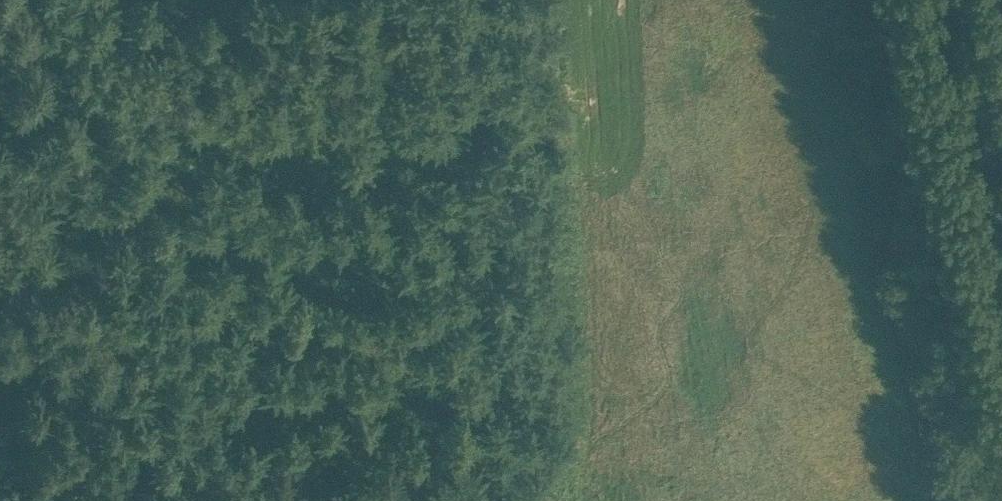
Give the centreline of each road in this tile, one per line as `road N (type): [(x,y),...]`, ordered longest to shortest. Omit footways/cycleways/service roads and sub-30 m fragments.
road 1 (track): [(155,500),(36,0)]

